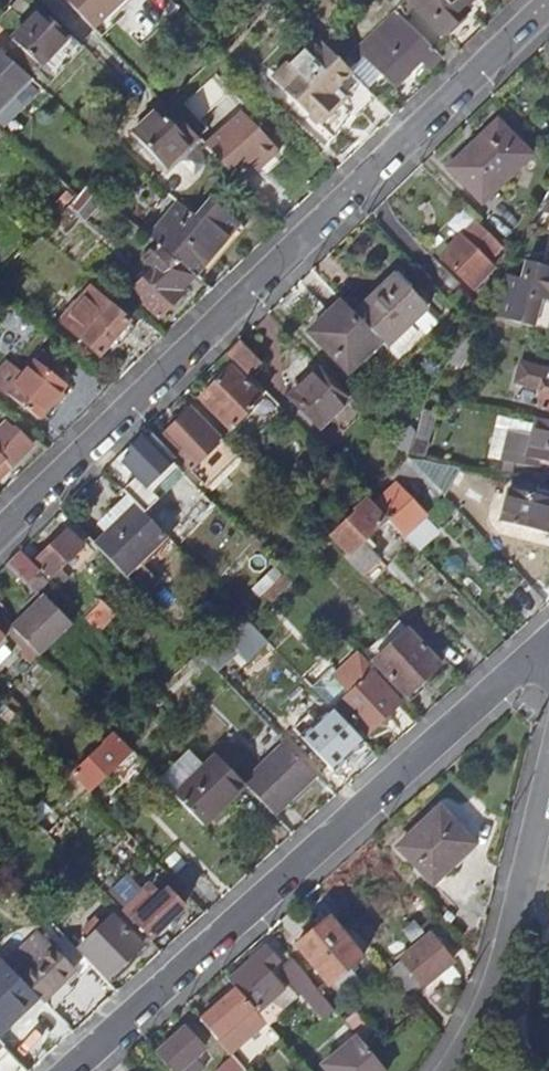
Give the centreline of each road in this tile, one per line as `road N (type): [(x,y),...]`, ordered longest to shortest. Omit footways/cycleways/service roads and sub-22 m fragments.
road 1 (residential): [(0,531),(548,0)]
road 2 (unclassified): [(69,1070),(548,641)]
road 3 (residential): [(548,787),(523,901),(468,1049)]

